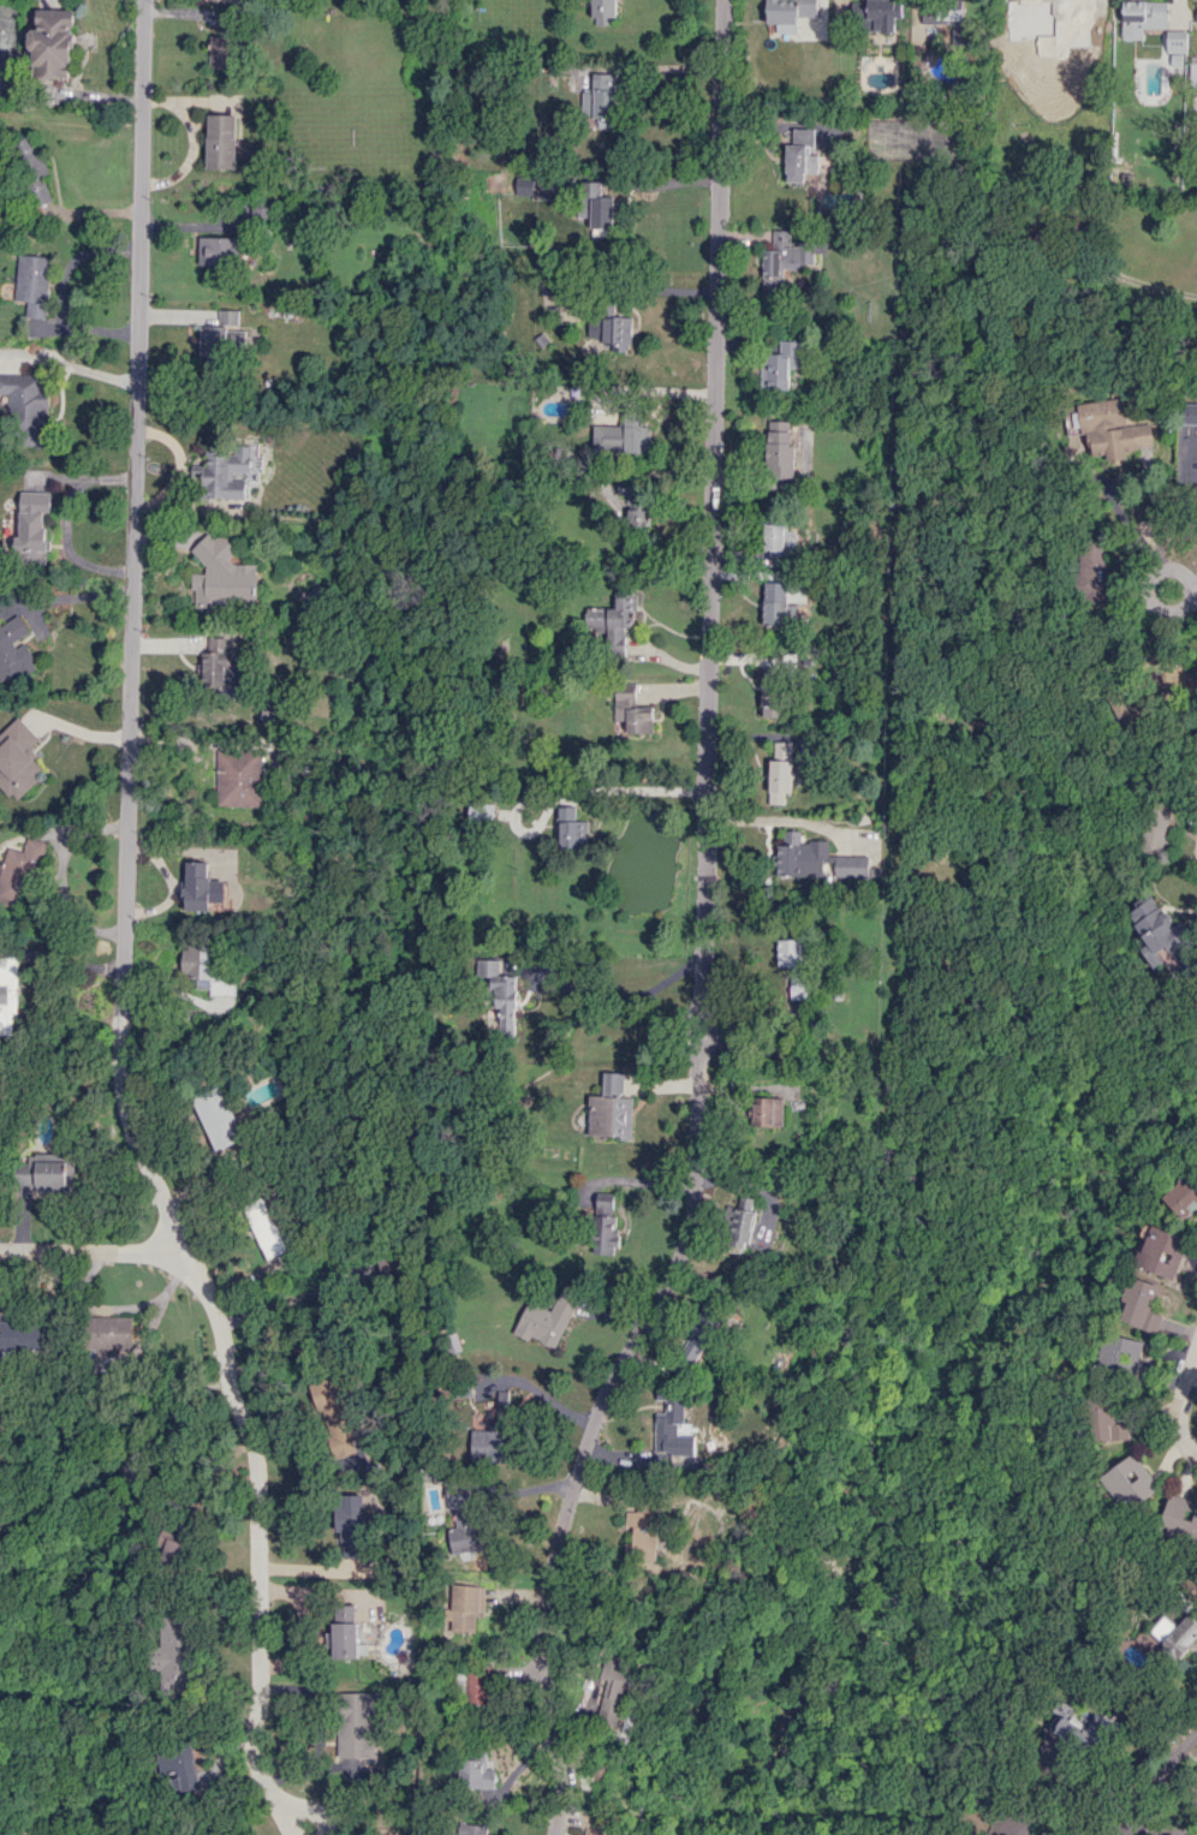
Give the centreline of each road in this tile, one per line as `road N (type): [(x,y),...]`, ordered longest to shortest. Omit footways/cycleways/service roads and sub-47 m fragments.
road 1 (residential): [(724,0),(693,1191),(669,1286),(601,1396),(538,1637),(560,1809),(554,1834)]
road 2 (residential): [(143,0),(121,1095),(183,1253),(212,1303),(260,1474),(260,1753),(279,1800),(296,1813)]
road 3 (residential): [(183,1253),(0,1250)]
road 4 (residential): [(1196,590),(1171,573),(1156,579),(1150,602),(1165,612),(1184,609),(1196,590)]
road 5 (residential): [(1134,1834),(1159,1773),(1196,1733)]

